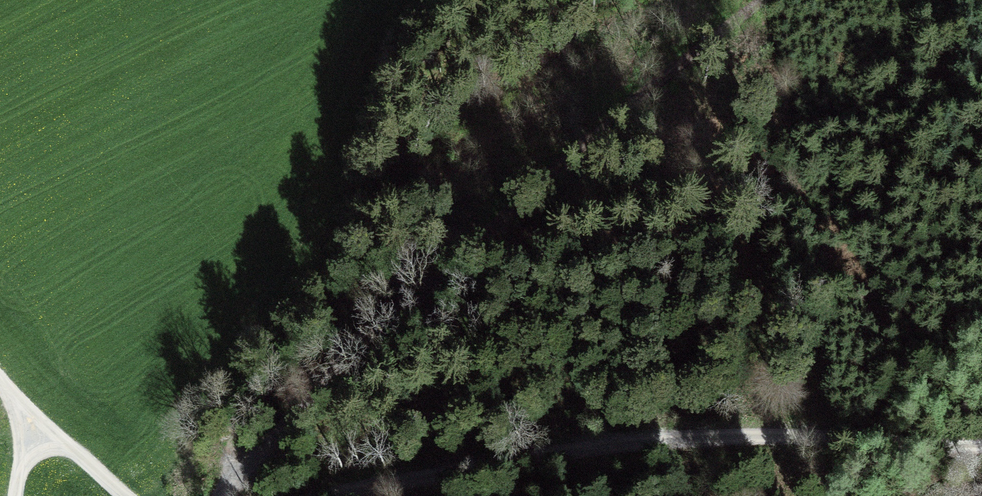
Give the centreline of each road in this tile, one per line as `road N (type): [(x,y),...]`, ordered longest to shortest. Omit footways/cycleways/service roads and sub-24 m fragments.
road 1 (track): [(214,495),(357,352),(652,83),(765,0)]
road 2 (track): [(981,445),(720,438),(517,463),(349,495)]

